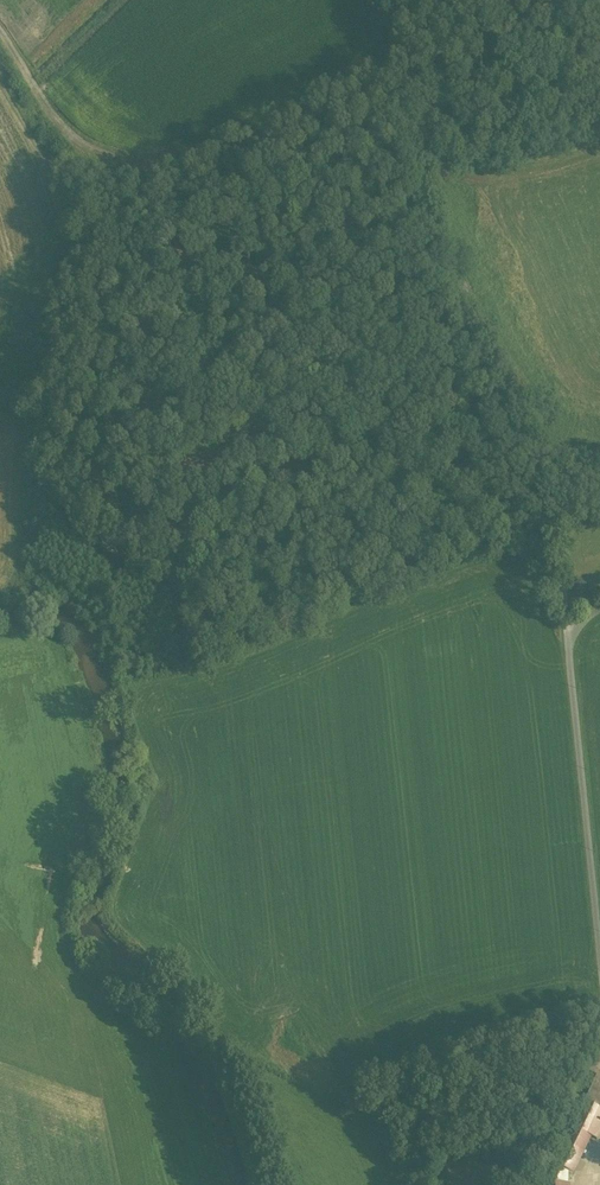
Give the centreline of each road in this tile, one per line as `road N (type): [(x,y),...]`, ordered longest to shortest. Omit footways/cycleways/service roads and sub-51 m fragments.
road 1 (track): [(579,624),(560,576),(547,465),(455,272),(407,71)]
road 2 (track): [(0,82),(55,165),(129,186),(180,174),(407,71)]
road 3 (unclassified): [(599,610),(579,624),(570,650),(599,960)]
road 4 (track): [(60,305),(43,418),(17,457),(22,591)]
road 5 (track): [(0,305),(60,305),(67,284),(68,239),(45,155)]
road 6 (track): [(407,71),(599,55)]
road 7 (unclassified): [(599,1048),(534,1184)]

